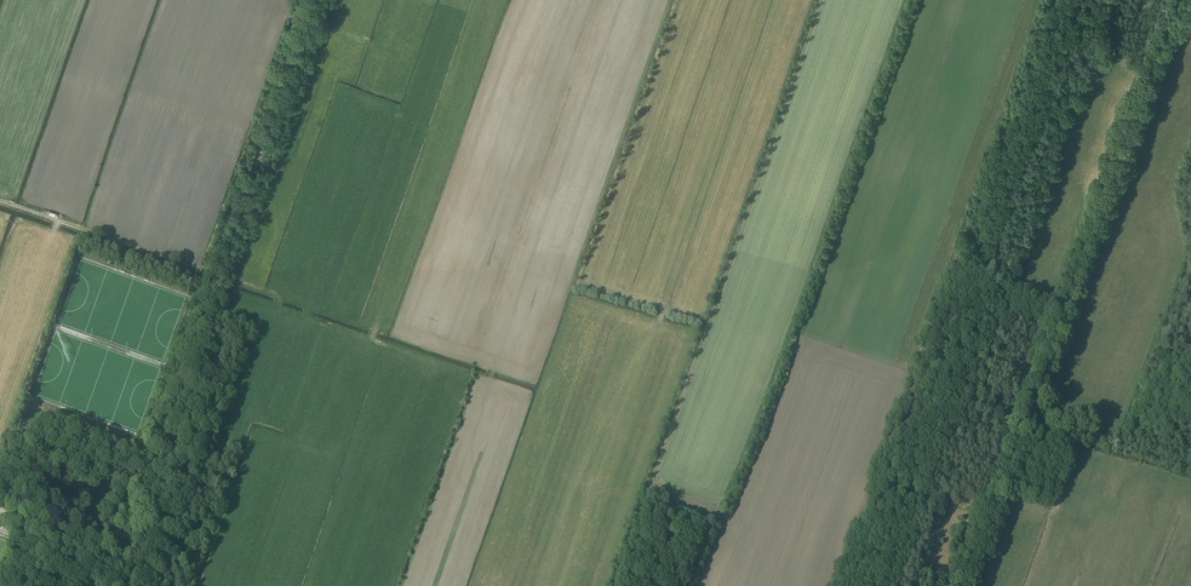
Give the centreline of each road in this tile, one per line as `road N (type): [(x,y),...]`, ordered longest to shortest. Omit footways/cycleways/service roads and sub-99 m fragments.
road 1 (track): [(965,585),(1158,49),(1190,8)]

